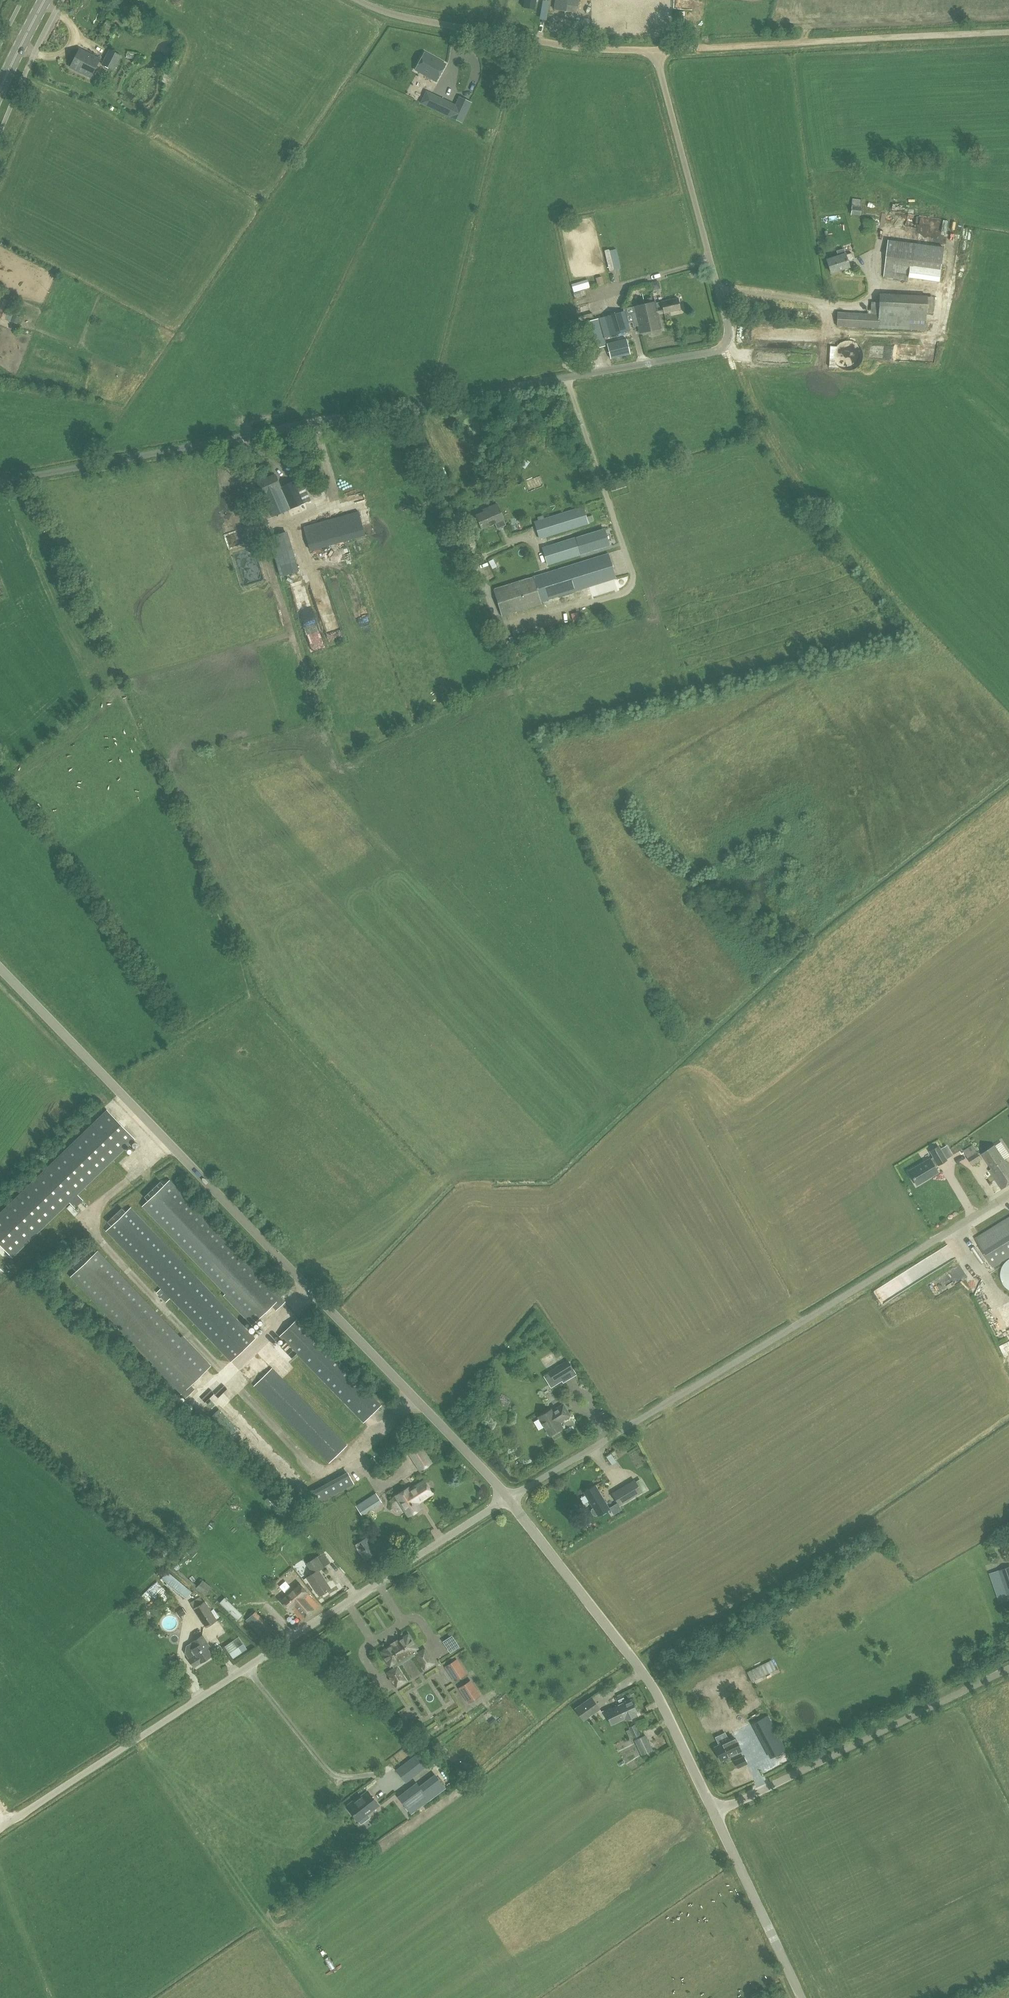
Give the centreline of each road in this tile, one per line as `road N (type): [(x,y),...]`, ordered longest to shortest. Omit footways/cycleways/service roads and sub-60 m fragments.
road 1 (unclassified): [(0,485),(736,348),(659,50),(581,49),(393,15),(356,0)]
road 2 (unclassified): [(509,1498),(0,967)]
road 3 (unclassified): [(0,1820),(509,1498)]
road 4 (unclassified): [(509,1498),(1008,1189)]
road 5 (unclassified): [(714,1813),(643,1673),(509,1498)]
road 6 (track): [(659,50),(1008,41)]
road 7 (unclassified): [(714,1813),(1008,1669)]
road 8 (track): [(855,558),(780,450),(736,348)]
road 9 (unclassified): [(802,1997),(714,1813)]

